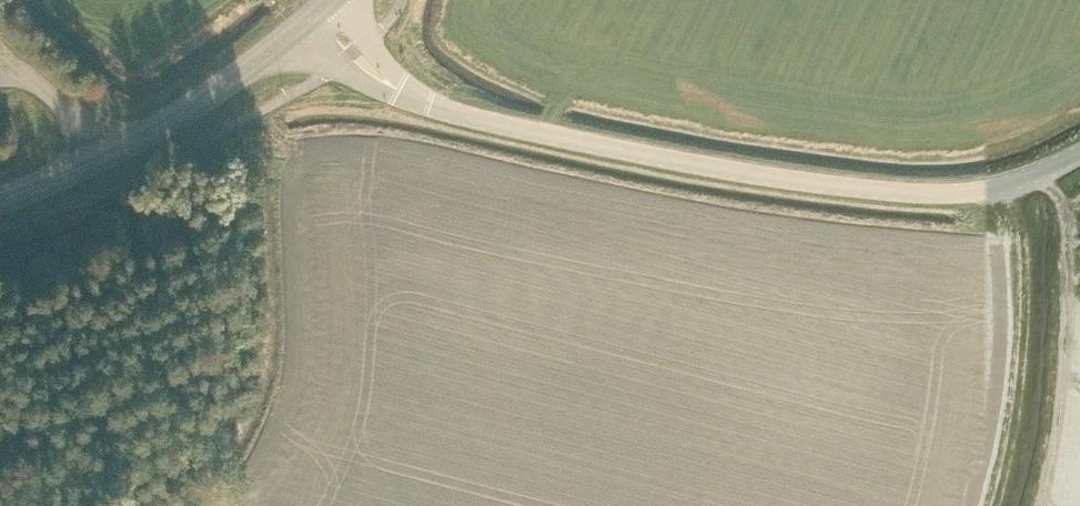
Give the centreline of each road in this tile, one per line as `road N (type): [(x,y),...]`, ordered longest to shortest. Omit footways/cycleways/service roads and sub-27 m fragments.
road 1 (tertiary): [(1079,153),(984,188),(844,185),(611,146),(427,103)]
road 2 (secondary): [(0,200),(162,124),(297,30)]
road 3 (tertiary): [(297,30),(356,79),(427,103)]
road 4 (tertiary): [(427,103),(332,0)]

